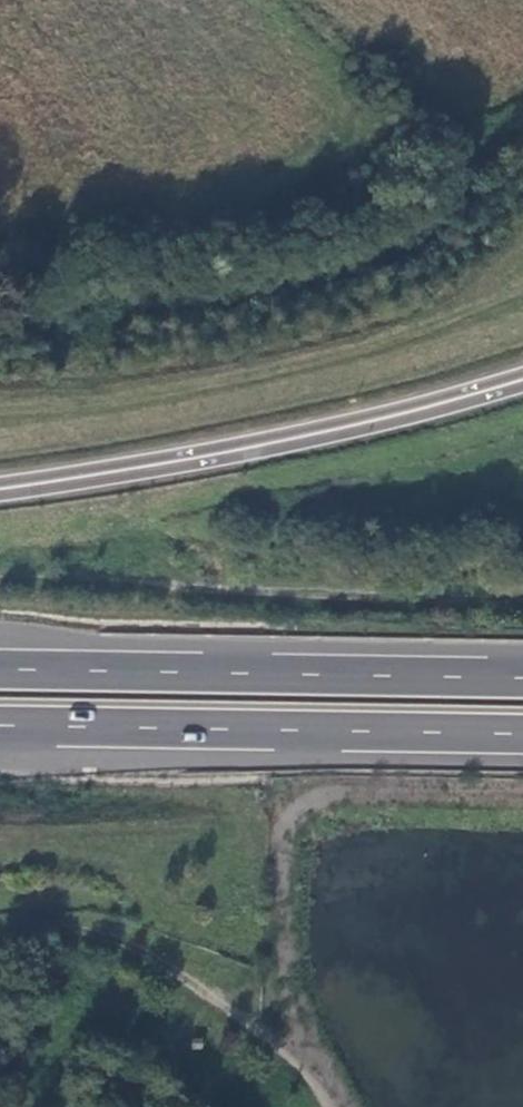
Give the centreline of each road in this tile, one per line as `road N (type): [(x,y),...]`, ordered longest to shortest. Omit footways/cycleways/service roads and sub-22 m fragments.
road 1 (unclassified): [(522,378),(366,423),(0,490)]
road 2 (track): [(0,580),(522,601)]
road 3 (trunk): [(522,677),(0,668)]
road 4 (trunk): [(0,726),(522,734)]

